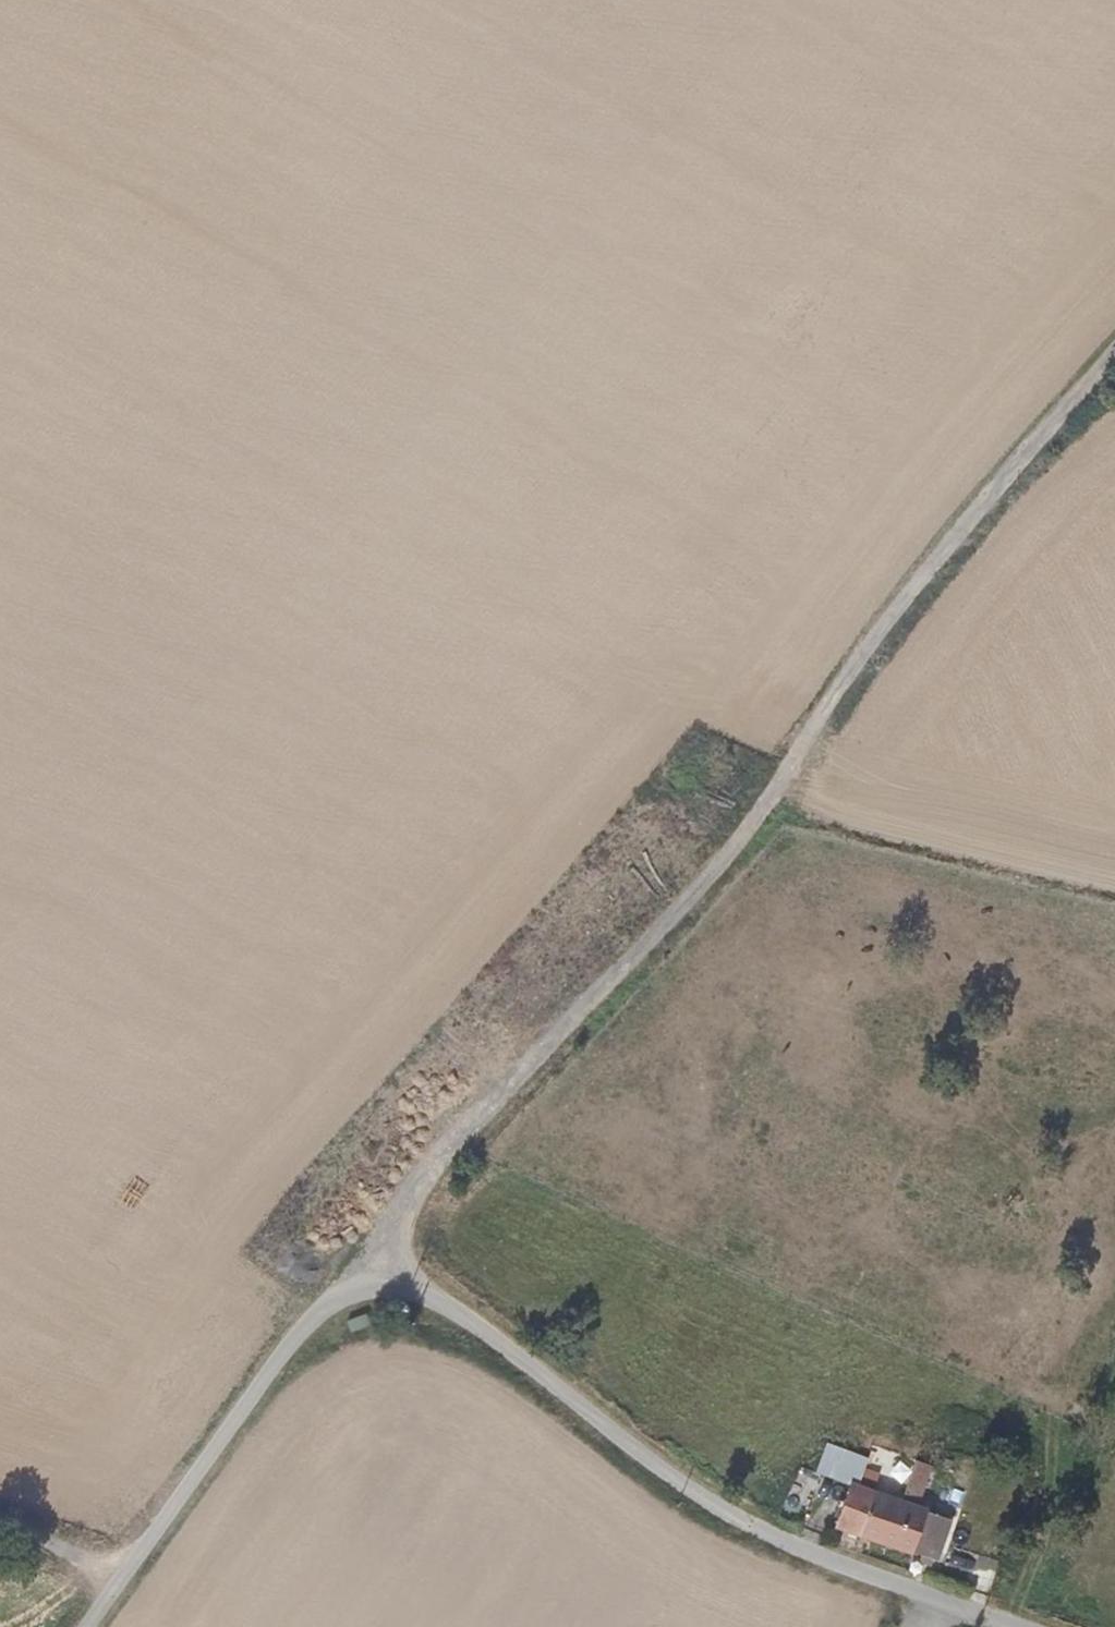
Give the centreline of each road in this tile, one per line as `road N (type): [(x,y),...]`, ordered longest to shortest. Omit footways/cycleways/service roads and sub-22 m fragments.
road 1 (unclassified): [(1008,1626),(801,1547),(706,1499),(427,1290),(360,1259),(218,1418),(71,1626)]
road 2 (track): [(360,1259),(468,1118),(689,881),(889,605),(1114,341)]
road 3 (track): [(0,1521),(109,1573)]

